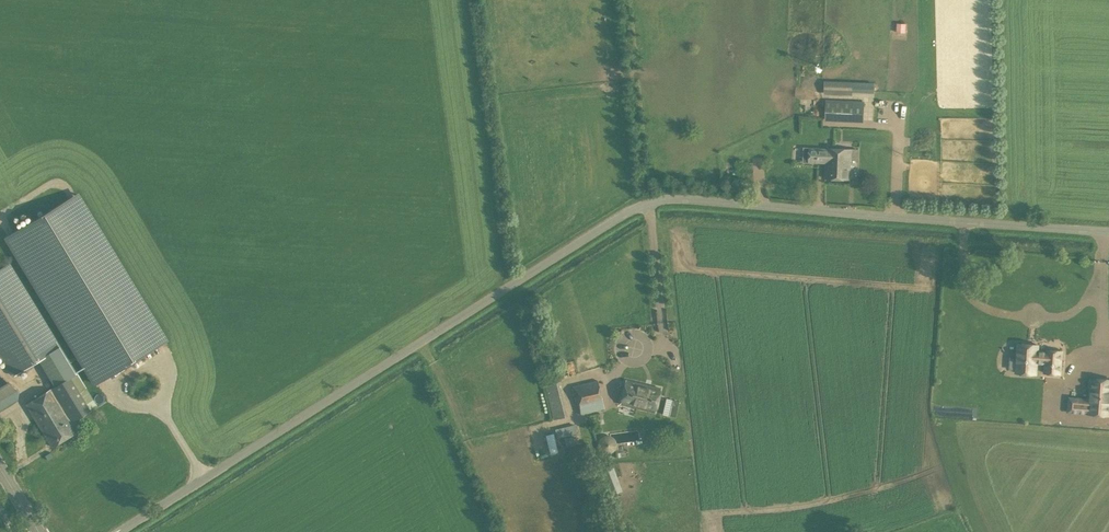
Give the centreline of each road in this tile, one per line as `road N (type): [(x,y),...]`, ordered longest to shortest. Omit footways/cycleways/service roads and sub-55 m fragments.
road 1 (unclassified): [(1108,226),(688,193),(638,201),(119,531)]

